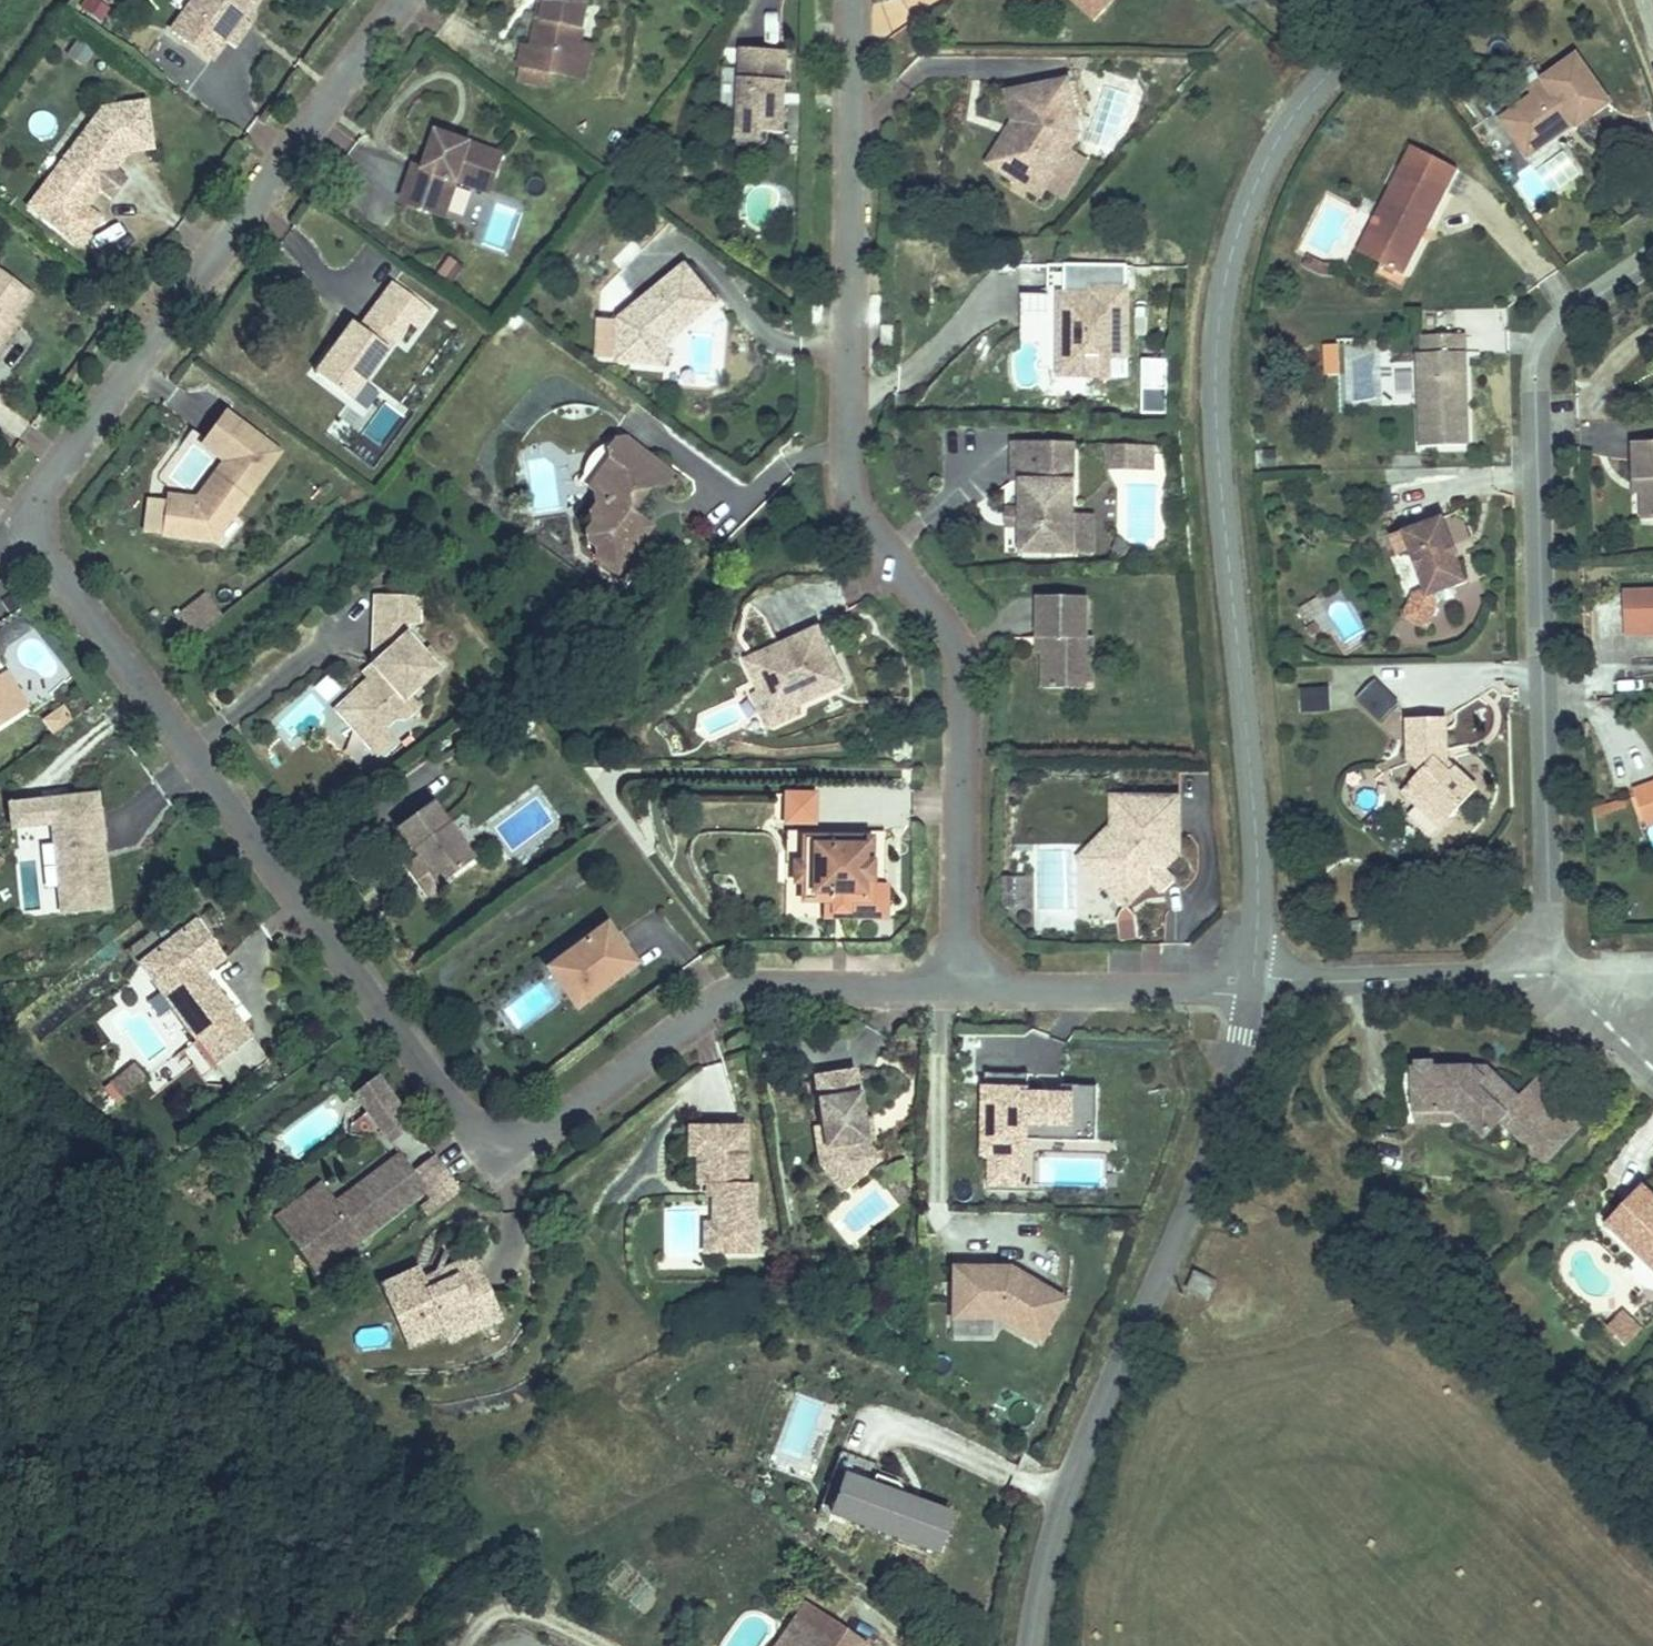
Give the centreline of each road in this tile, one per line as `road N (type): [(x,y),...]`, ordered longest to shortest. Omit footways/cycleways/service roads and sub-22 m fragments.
road 1 (residential): [(956,987),(742,992),(700,1014),(546,1131),(512,1138),(489,1132),(469,1120),(299,900),(46,558),(39,513),(52,474),(141,368),(400,0)]
road 2 (residential): [(1246,987),(1259,920),(1252,743),(1215,431),(1214,329),(1232,238),(1276,145),(1393,0)]
road 3 (residential): [(956,987),(961,672),(954,649),(865,522),(851,455),(851,0)]
road 4 (residential): [(1551,977),(1562,693),(1555,332),(1579,291),(1652,247)]
road 5 (residential): [(1032,1645),(1050,1493),(1197,1199),(1246,987)]
road 6 (residential): [(1551,977),(1246,987)]
road 7 (residential): [(956,987),(1246,987)]
road 8 (residential): [(1652,1069),(1551,977)]

